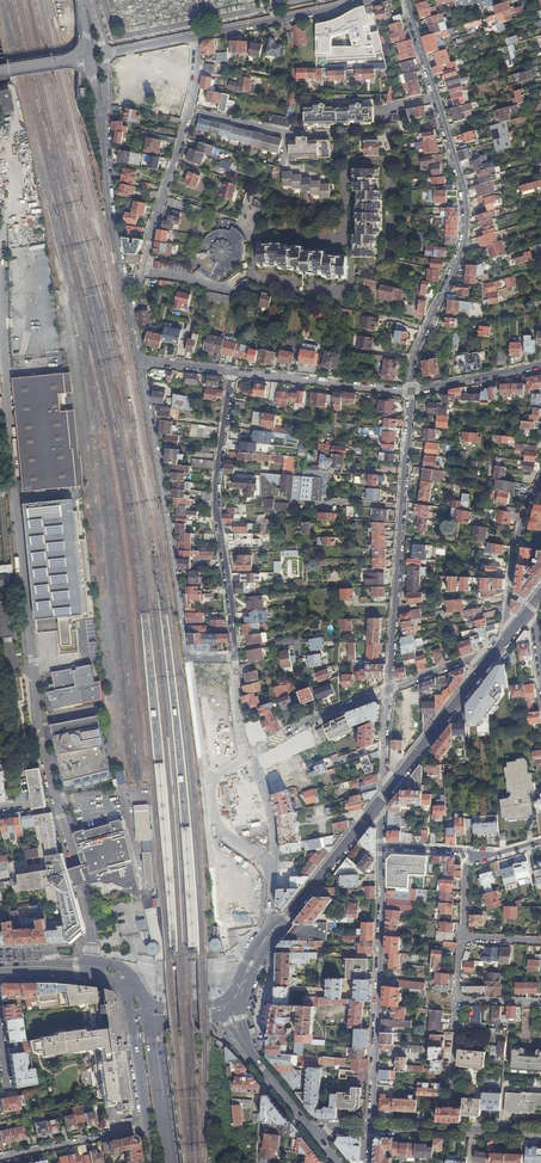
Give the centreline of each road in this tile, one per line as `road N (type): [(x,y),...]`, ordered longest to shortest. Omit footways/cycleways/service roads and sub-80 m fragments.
road 1 (motorway): [(170,1162),(148,1000),(91,736),(52,501),(40,355),(61,174),(62,0)]
road 2 (motorway): [(0,84),(22,286),(32,505),(150,1162)]
road 3 (residential): [(91,963),(85,897),(35,721),(0,277)]
road 4 (residential): [(233,372),(218,511),(235,657),(185,658),(139,361)]
road 5 (residential): [(253,279),(315,298),(382,260),(388,172),(379,162),(349,164),(339,237),(270,230),(253,257)]
road 6 (residential): [(142,271),(190,109),(198,36),(363,0)]
road 7 (residential): [(411,391),(413,360),(459,259),(467,214),(407,0)]
road 8 (residential): [(411,391),(388,692)]
road 9 (residential): [(380,849),(371,1129)]
road 10 (unknown): [(235,657),(243,744),(276,822),(271,927)]
road 11 (unknown): [(271,743),(209,780),(185,658)]
road 12 (residential): [(411,391),(233,372)]
road 13 (tertiary): [(384,798),(492,658)]
road 14 (residential): [(540,1133),(371,1129)]
road 15 (residential): [(504,642),(515,547),(540,480)]
road 16 (residential): [(123,286),(101,122)]
road 17 (tertiary): [(283,923),(384,798)]
road 18 (residential): [(0,1158),(148,1128)]
road 19 (residential): [(540,365),(411,391)]
road 20 (residential): [(388,692),(318,715),(271,743)]
road 21 (residential): [(101,122),(103,54),(85,0)]

